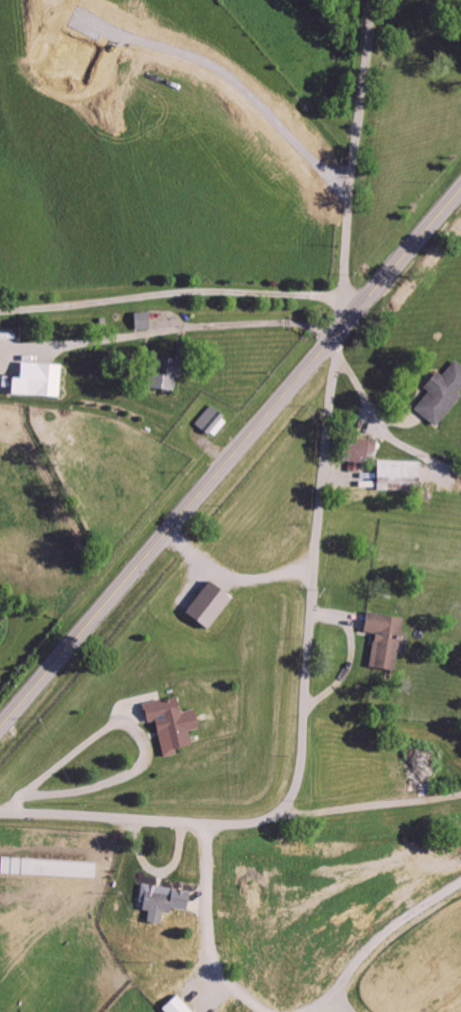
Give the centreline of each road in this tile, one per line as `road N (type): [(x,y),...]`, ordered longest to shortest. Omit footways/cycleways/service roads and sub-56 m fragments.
road 1 (residential): [(0,813),(225,822),(265,819),(292,792),(341,327)]
road 2 (primary): [(0,729),(460,186)]
road 3 (residential): [(341,327),(373,0)]

